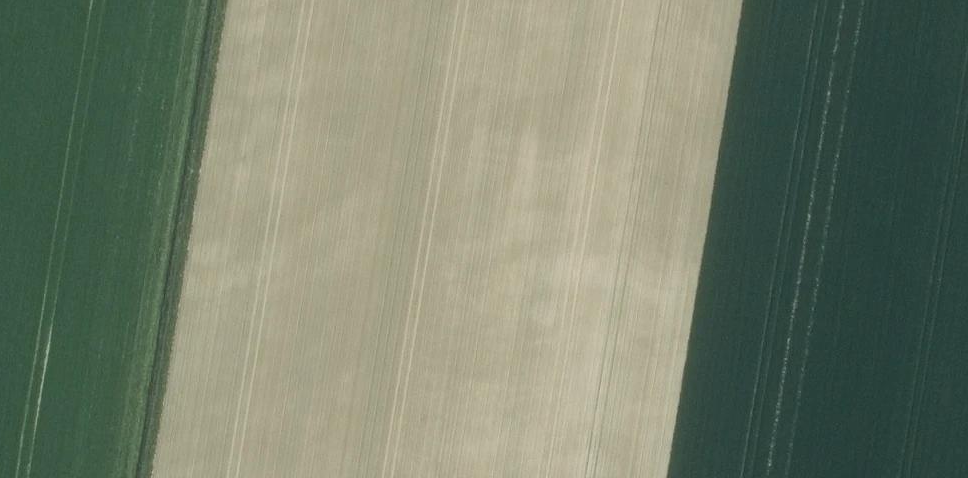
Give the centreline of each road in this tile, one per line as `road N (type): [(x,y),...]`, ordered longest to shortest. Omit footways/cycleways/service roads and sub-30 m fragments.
road 1 (track): [(650,477),(726,0)]

